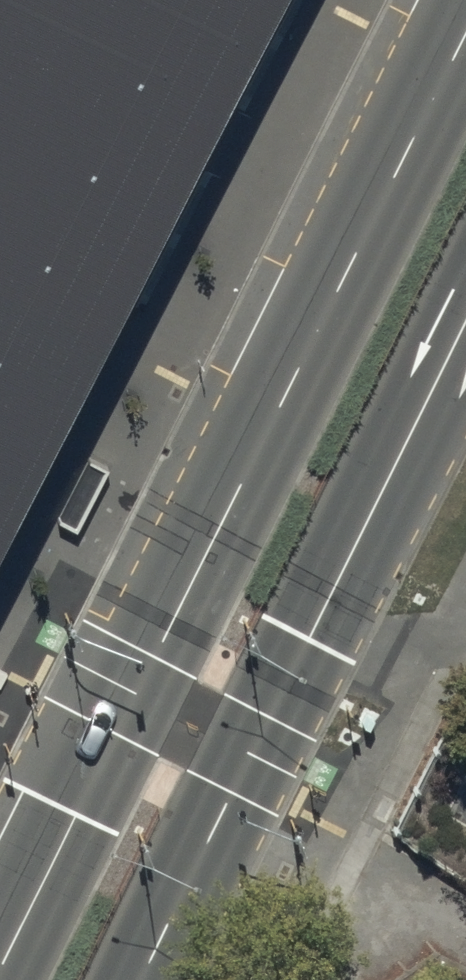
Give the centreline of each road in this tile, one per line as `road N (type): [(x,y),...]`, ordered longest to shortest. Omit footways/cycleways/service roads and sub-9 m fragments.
road 1 (primary): [(0,966),(465,41)]
road 2 (primary): [(465,322),(145,979)]

